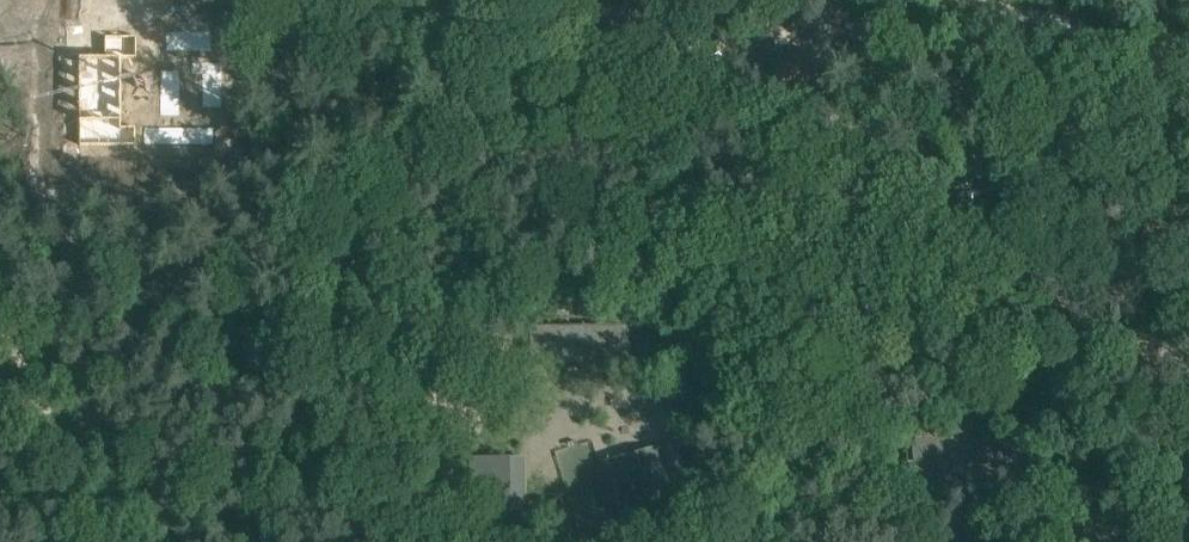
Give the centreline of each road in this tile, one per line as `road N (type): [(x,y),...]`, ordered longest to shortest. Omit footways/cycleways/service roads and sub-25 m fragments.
road 1 (track): [(978,0),(1186,71)]

